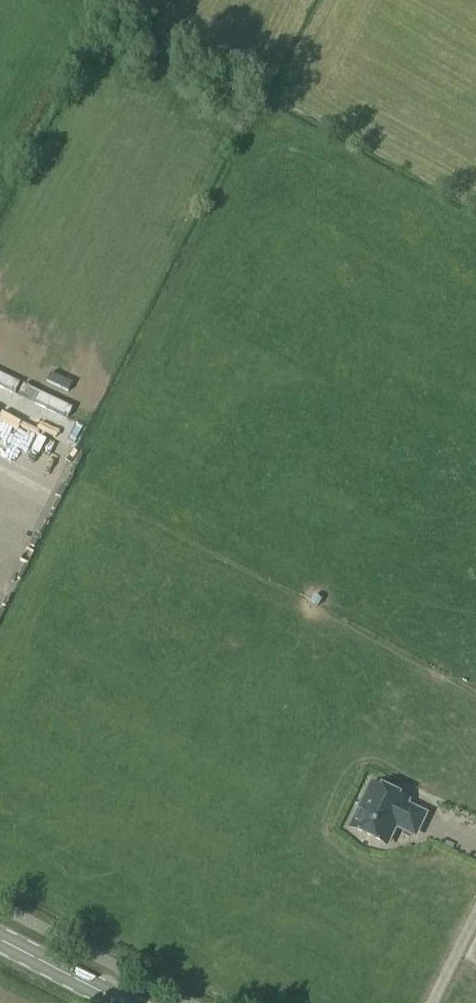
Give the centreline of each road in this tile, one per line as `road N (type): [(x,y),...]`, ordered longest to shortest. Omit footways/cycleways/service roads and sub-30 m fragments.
road 1 (secondary): [(122,1002),(0,940)]

